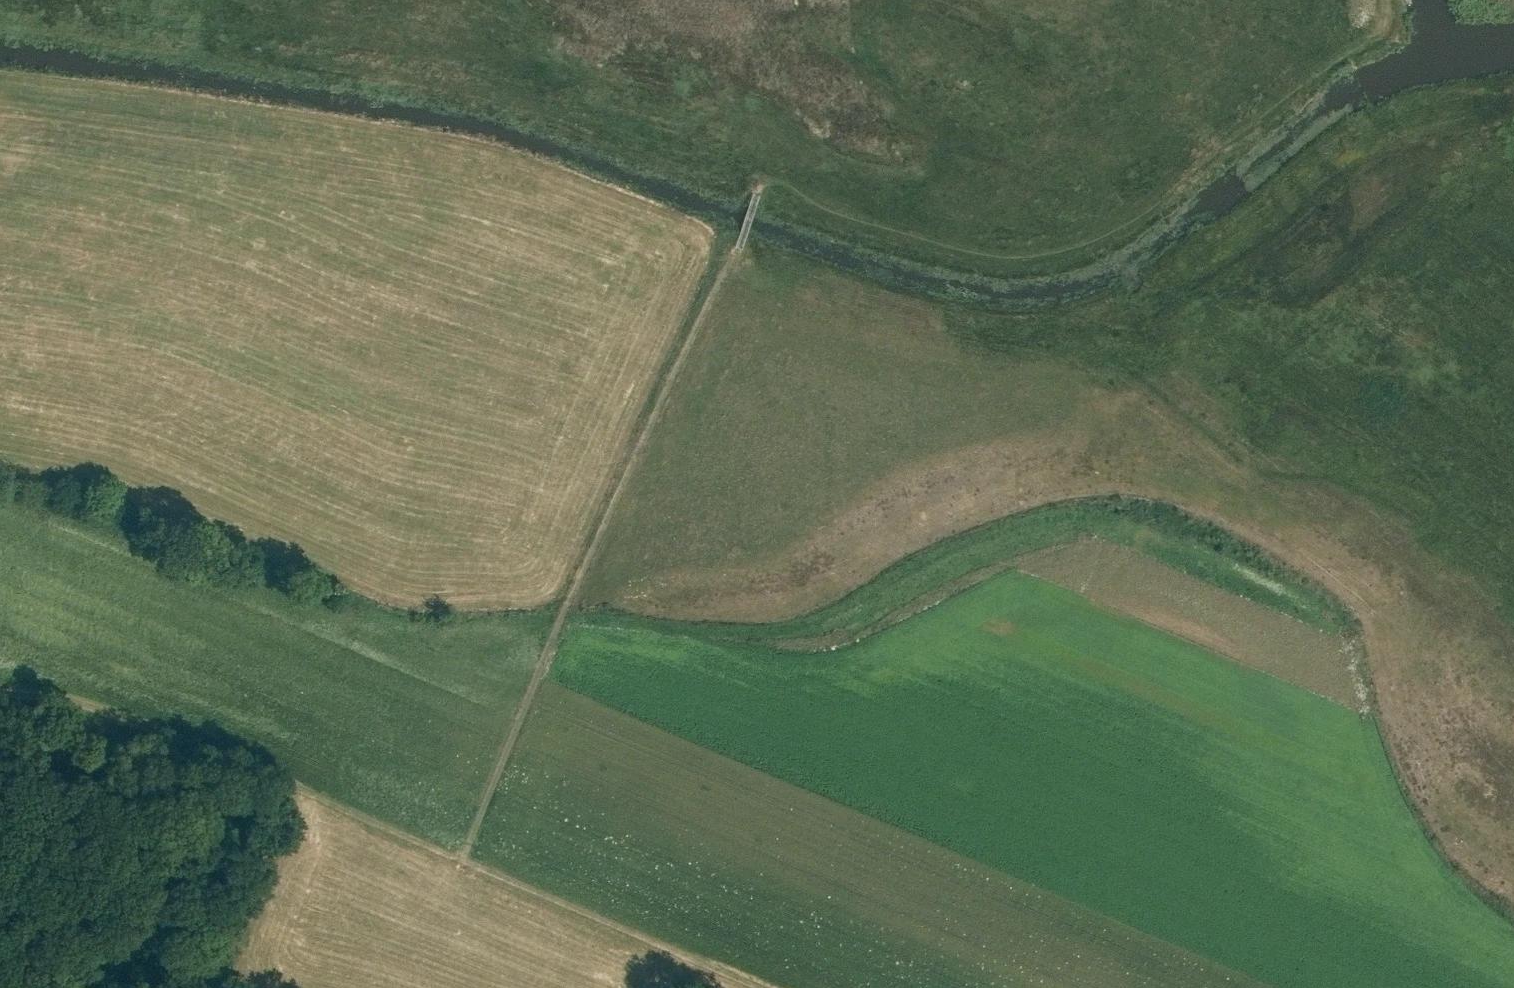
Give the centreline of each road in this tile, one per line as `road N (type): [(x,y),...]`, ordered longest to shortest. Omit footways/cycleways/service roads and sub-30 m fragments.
road 1 (track): [(456,856),(212,752),(76,703),(0,693)]
road 2 (track): [(762,987),(456,856)]

